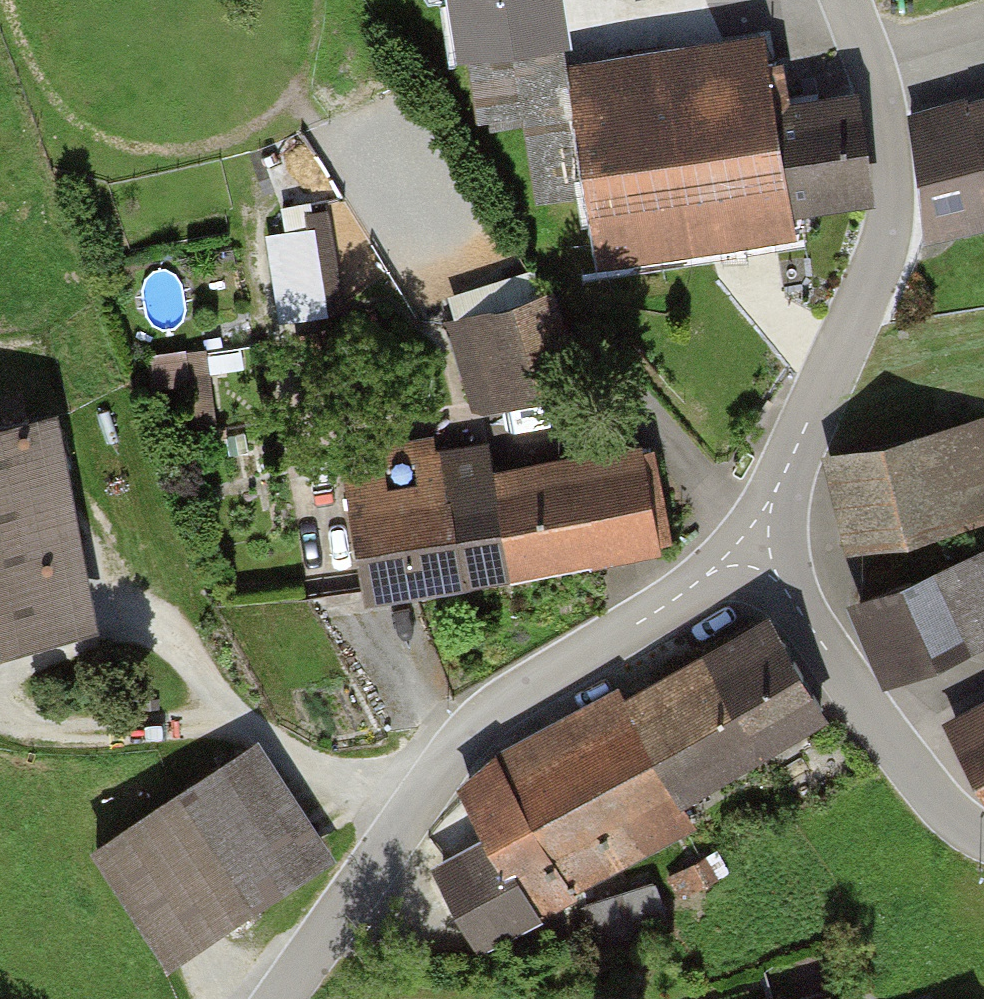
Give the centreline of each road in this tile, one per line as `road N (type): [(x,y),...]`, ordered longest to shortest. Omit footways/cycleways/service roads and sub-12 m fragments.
road 1 (residential): [(763,532),(498,712),(411,804),(282,998)]
road 2 (unclassified): [(850,0),(890,113),(899,191),(892,258),(763,532)]
road 3 (unclassified): [(763,532),(887,742),(944,814),(983,841)]

